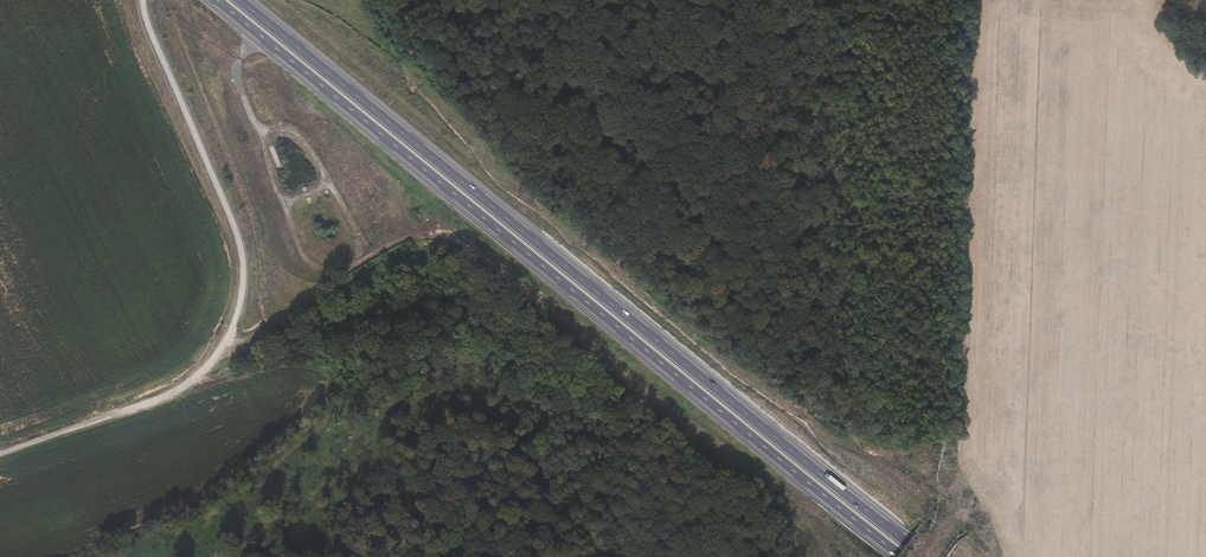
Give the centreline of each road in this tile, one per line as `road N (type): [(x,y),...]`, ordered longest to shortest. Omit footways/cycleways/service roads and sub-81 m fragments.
road 1 (motorway): [(937,556),(240,0)]
road 2 (motorway): [(217,0),(906,556)]
road 3 (track): [(142,0),(225,204),(240,271),(227,325),(174,386)]
road 4 (track): [(0,450),(174,386)]

